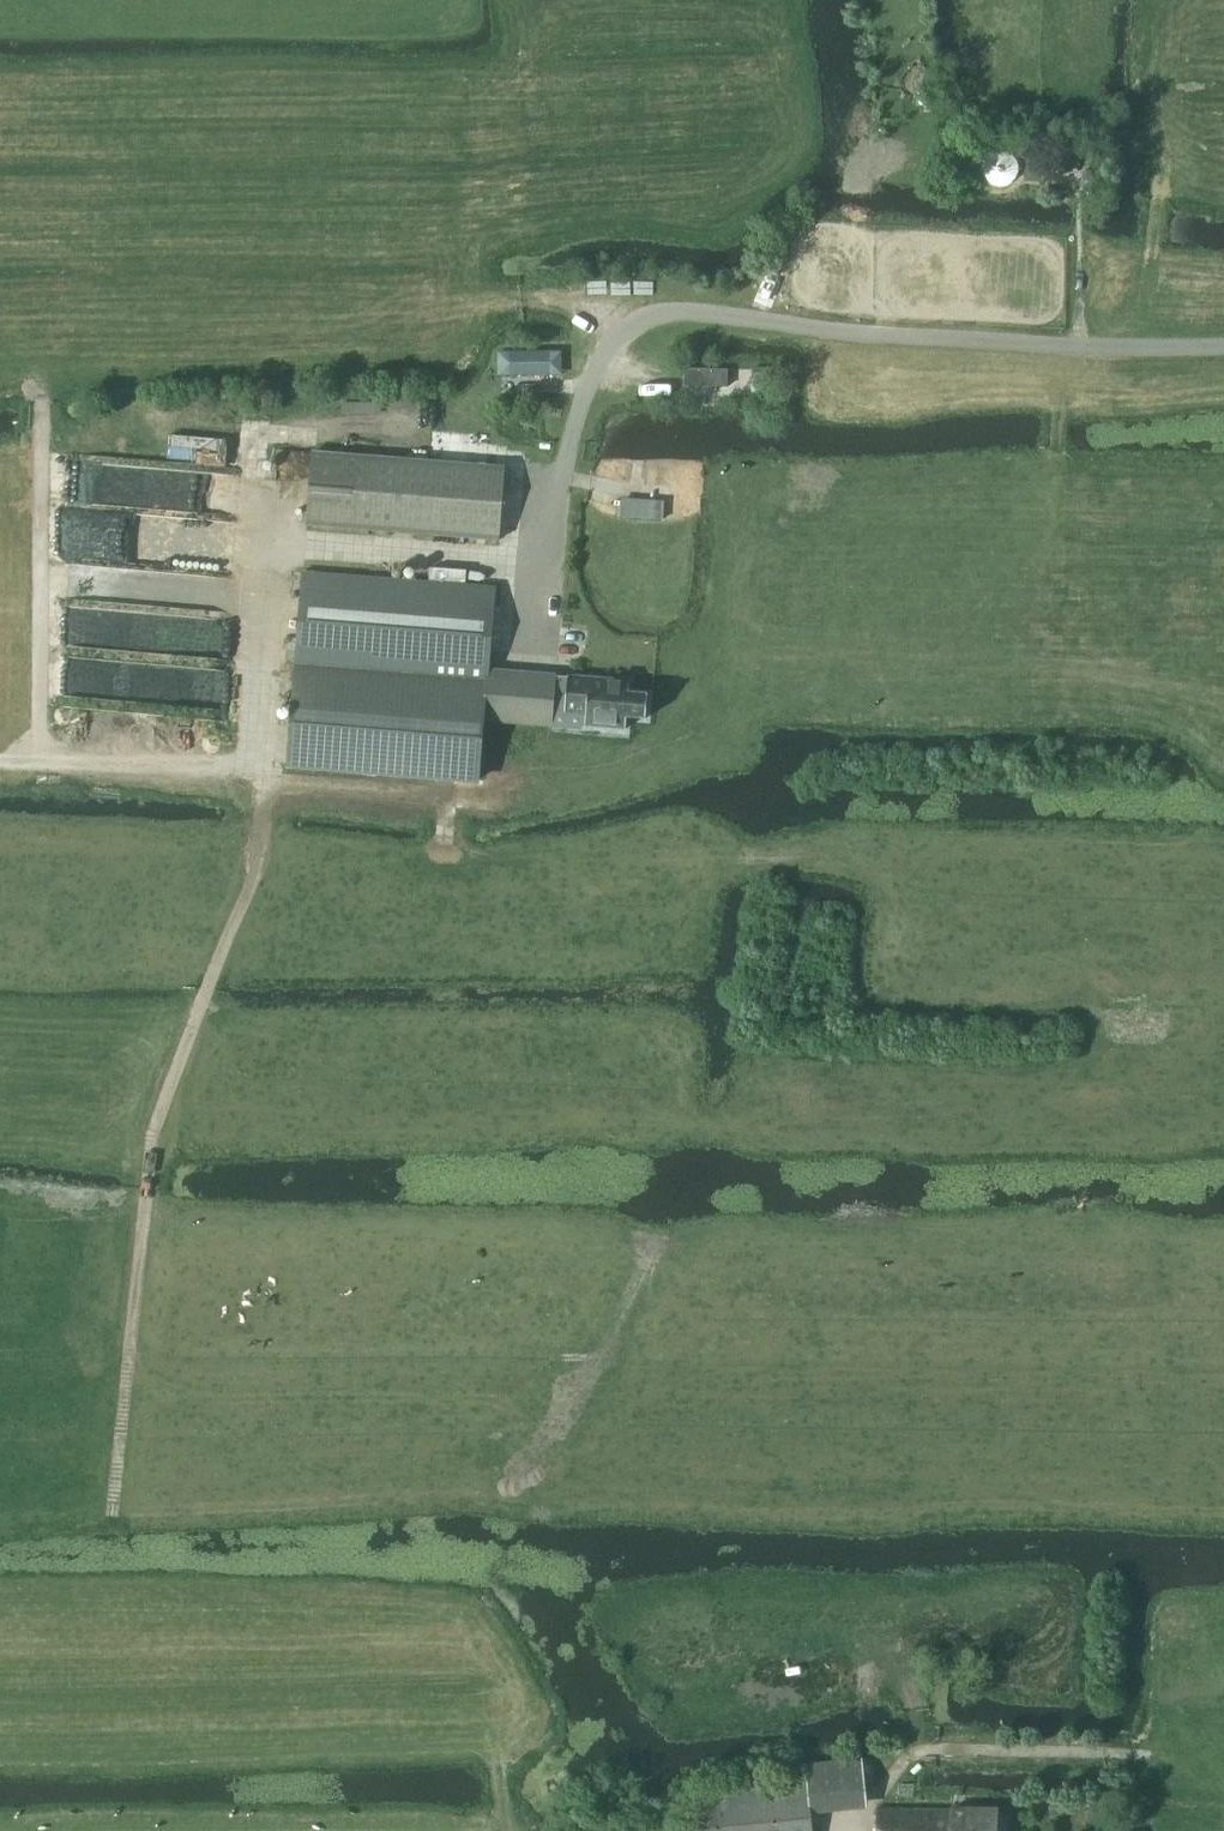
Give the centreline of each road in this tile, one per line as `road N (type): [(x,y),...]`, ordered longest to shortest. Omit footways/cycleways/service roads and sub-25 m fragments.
road 1 (track): [(0,759),(260,761)]

